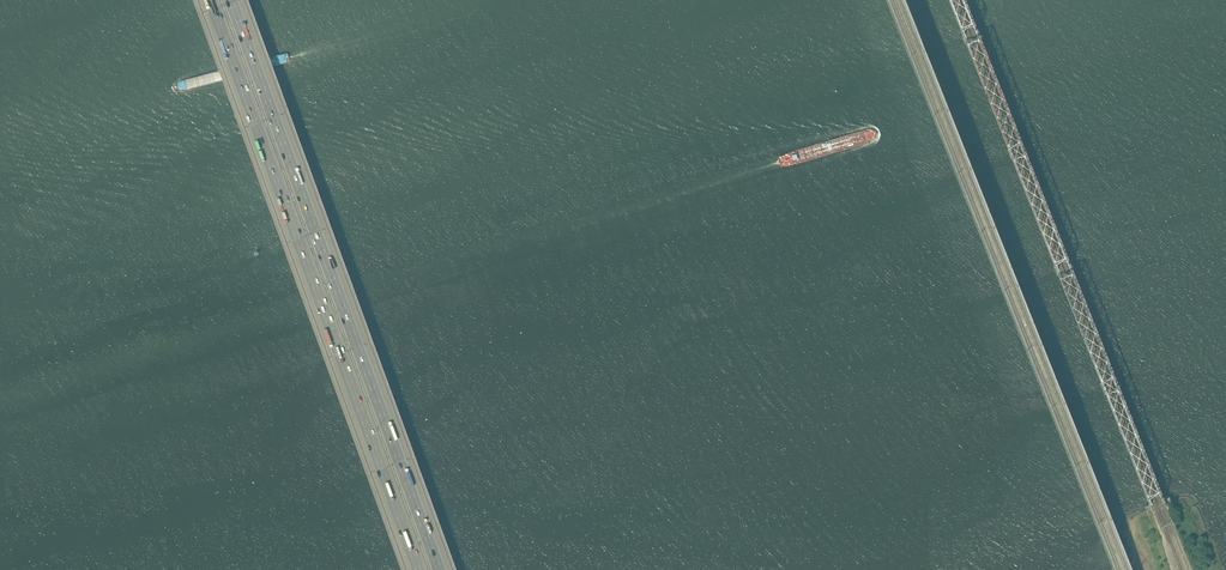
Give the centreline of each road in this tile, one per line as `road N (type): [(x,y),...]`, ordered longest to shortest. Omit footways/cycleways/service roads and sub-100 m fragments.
road 1 (motorway): [(211,0),(419,569)]
road 2 (motorway): [(440,569),(232,0)]

